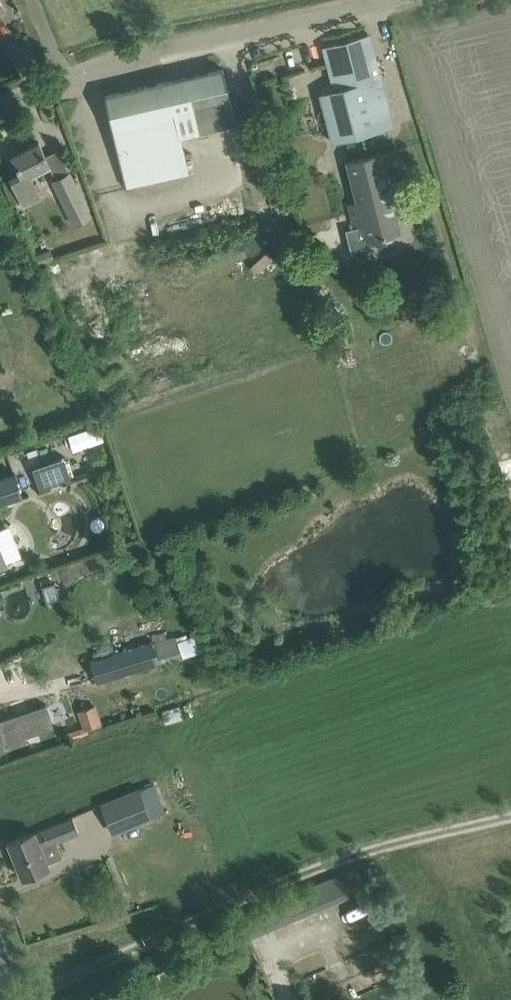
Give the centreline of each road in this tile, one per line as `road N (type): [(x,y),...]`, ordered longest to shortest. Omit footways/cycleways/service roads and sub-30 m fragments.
road 1 (unclassified): [(0,122),(281,25),(398,0)]

